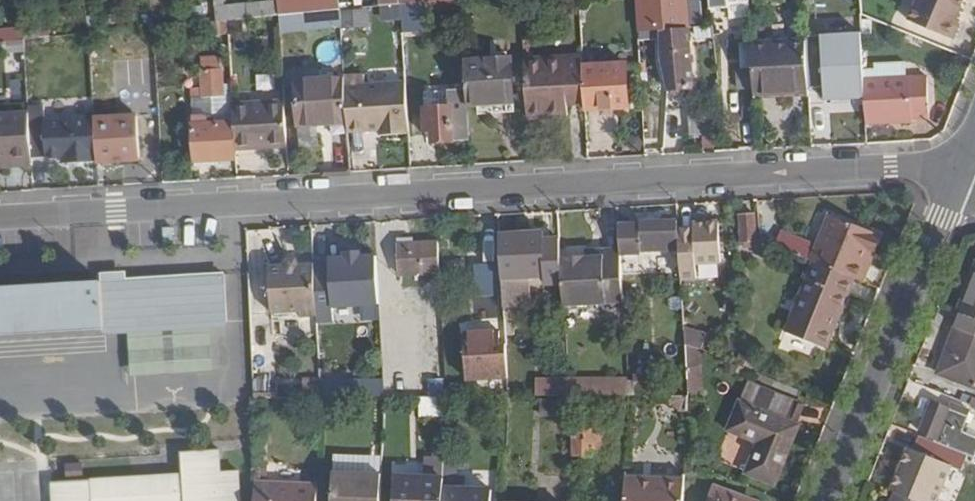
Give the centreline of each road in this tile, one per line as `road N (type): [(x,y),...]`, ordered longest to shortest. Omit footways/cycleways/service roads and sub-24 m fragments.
road 1 (residential): [(963,162),(0,219)]
road 2 (tertiary): [(963,162),(828,500)]

